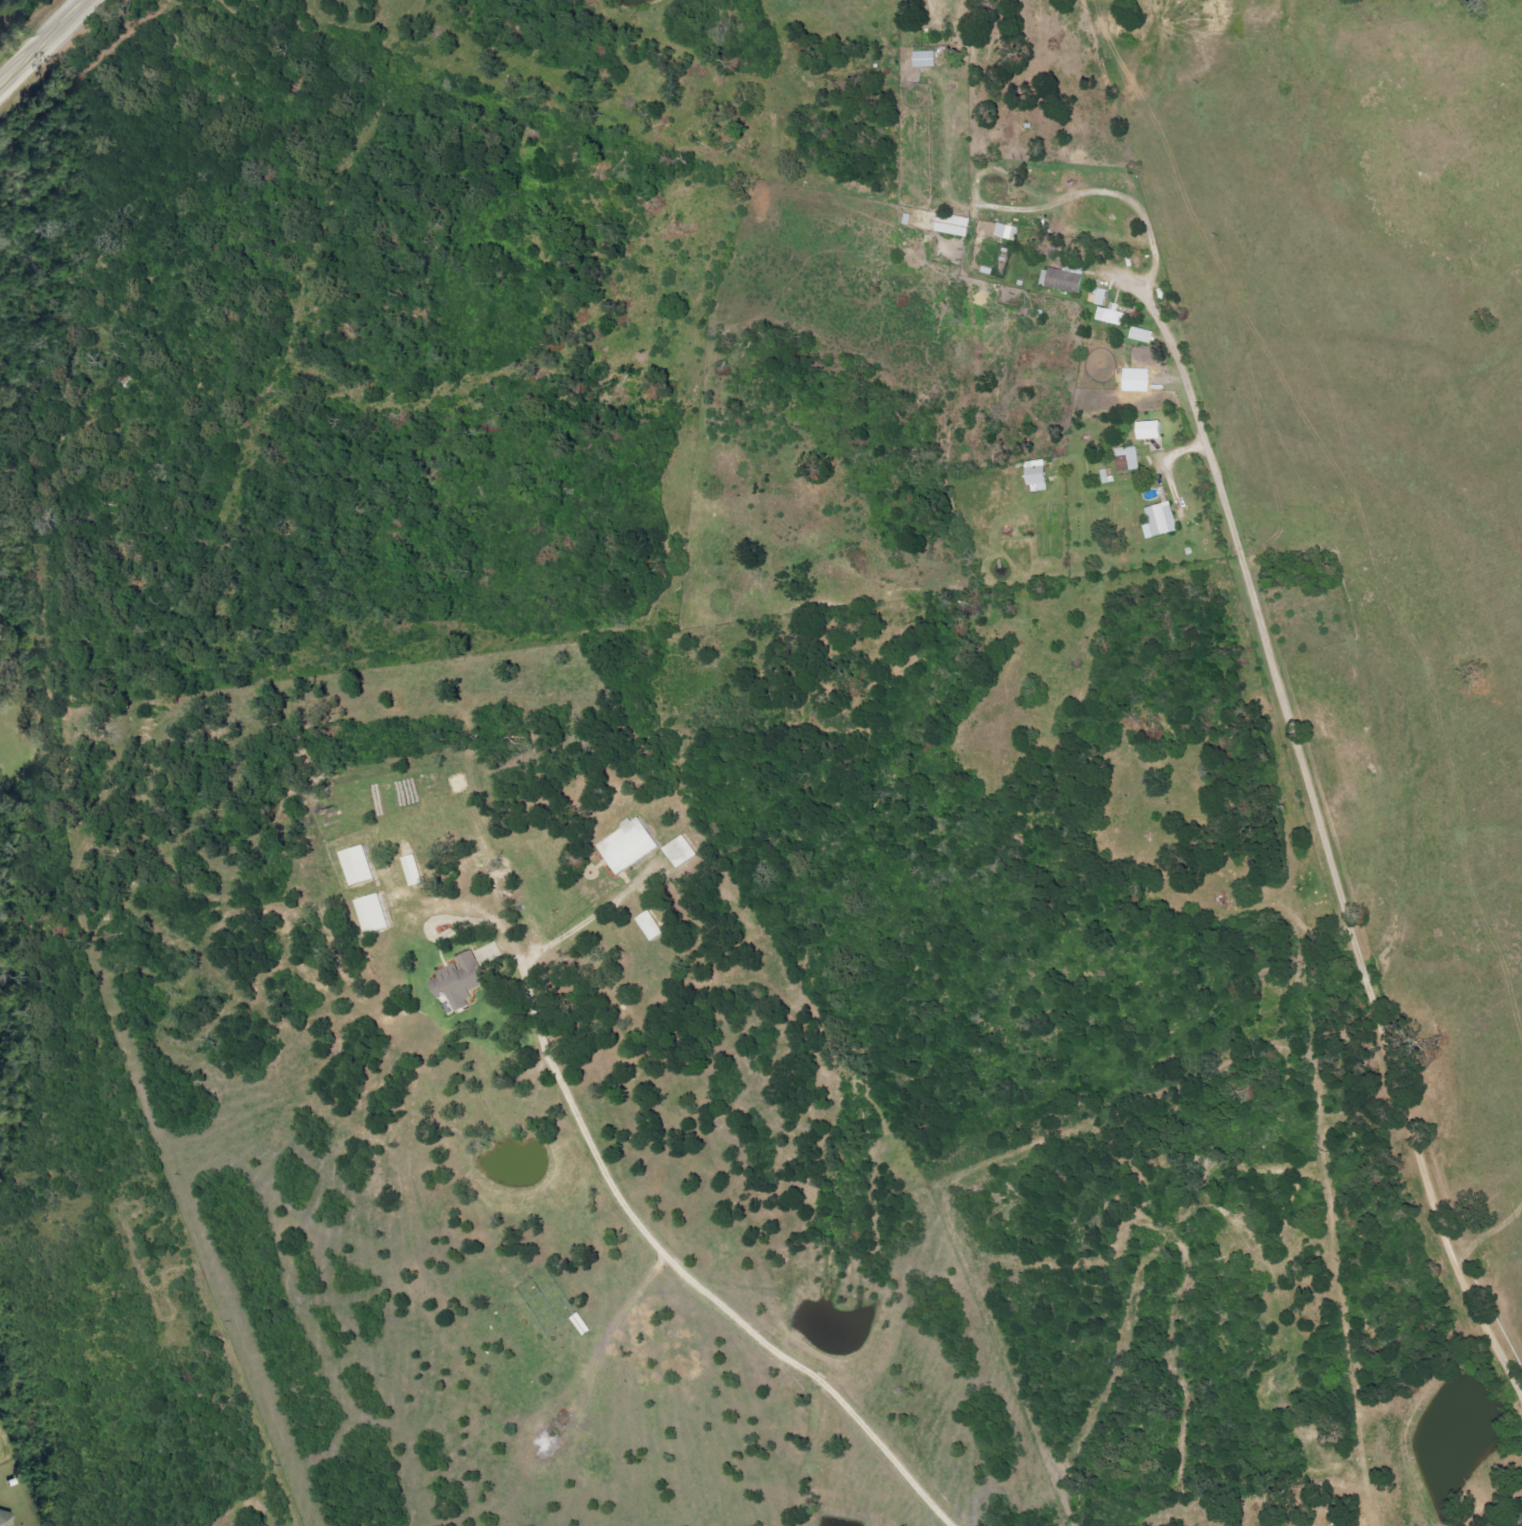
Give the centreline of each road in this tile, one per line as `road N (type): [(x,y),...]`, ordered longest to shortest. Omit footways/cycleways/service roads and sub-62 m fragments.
road 1 (primary): [(0,90),(93,0)]

